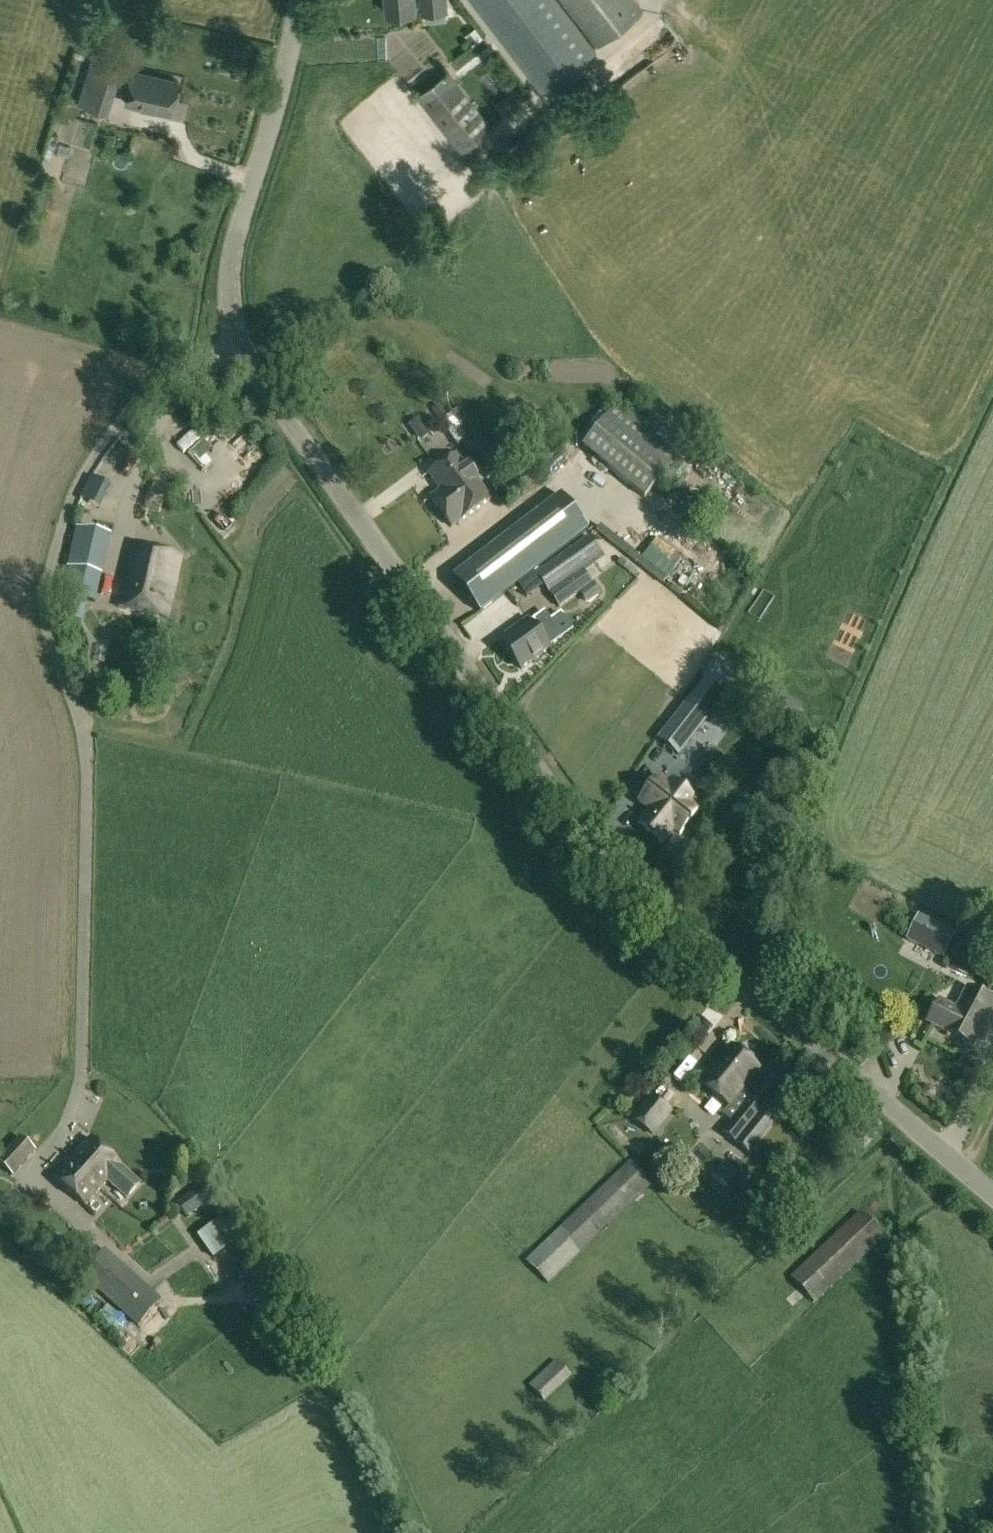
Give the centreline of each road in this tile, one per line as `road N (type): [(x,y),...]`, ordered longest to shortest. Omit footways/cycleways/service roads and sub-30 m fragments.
road 1 (unclassified): [(992,1194),(654,913),(560,803),(263,384),(242,347),(234,308),(298,0)]

